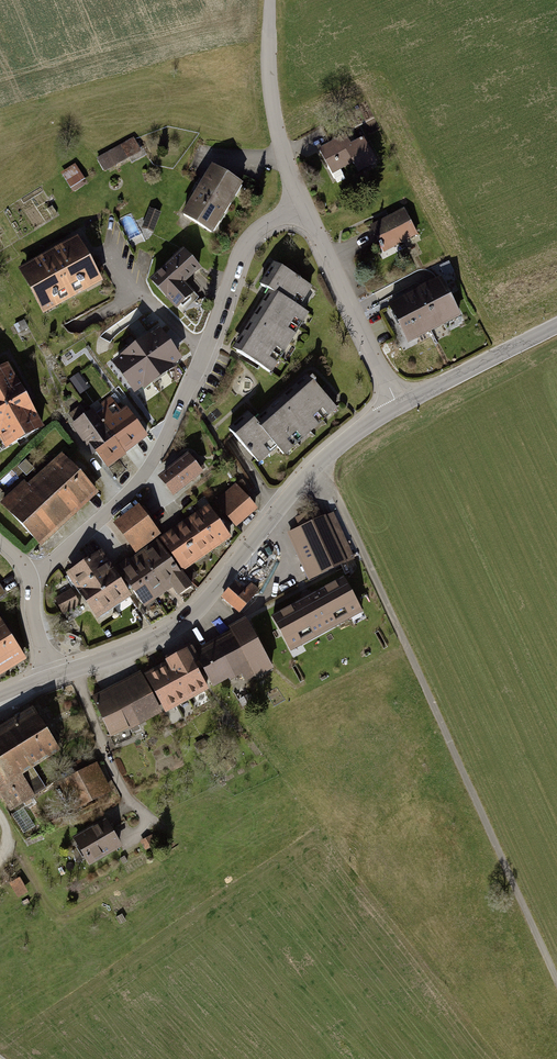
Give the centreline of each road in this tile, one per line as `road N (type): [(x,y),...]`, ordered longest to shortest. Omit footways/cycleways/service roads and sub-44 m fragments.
road 1 (track): [(556,981),(404,641),(315,467)]
road 2 (residential): [(31,581),(142,477),(246,243),(303,203)]
road 3 (tertiary): [(53,676),(191,616),(315,467),(398,408)]
road 4 (residential): [(303,203),(398,408)]
road 5 (tertiary): [(398,408),(556,322)]
road 6 (unclassified): [(270,0),(270,82),(281,148)]

